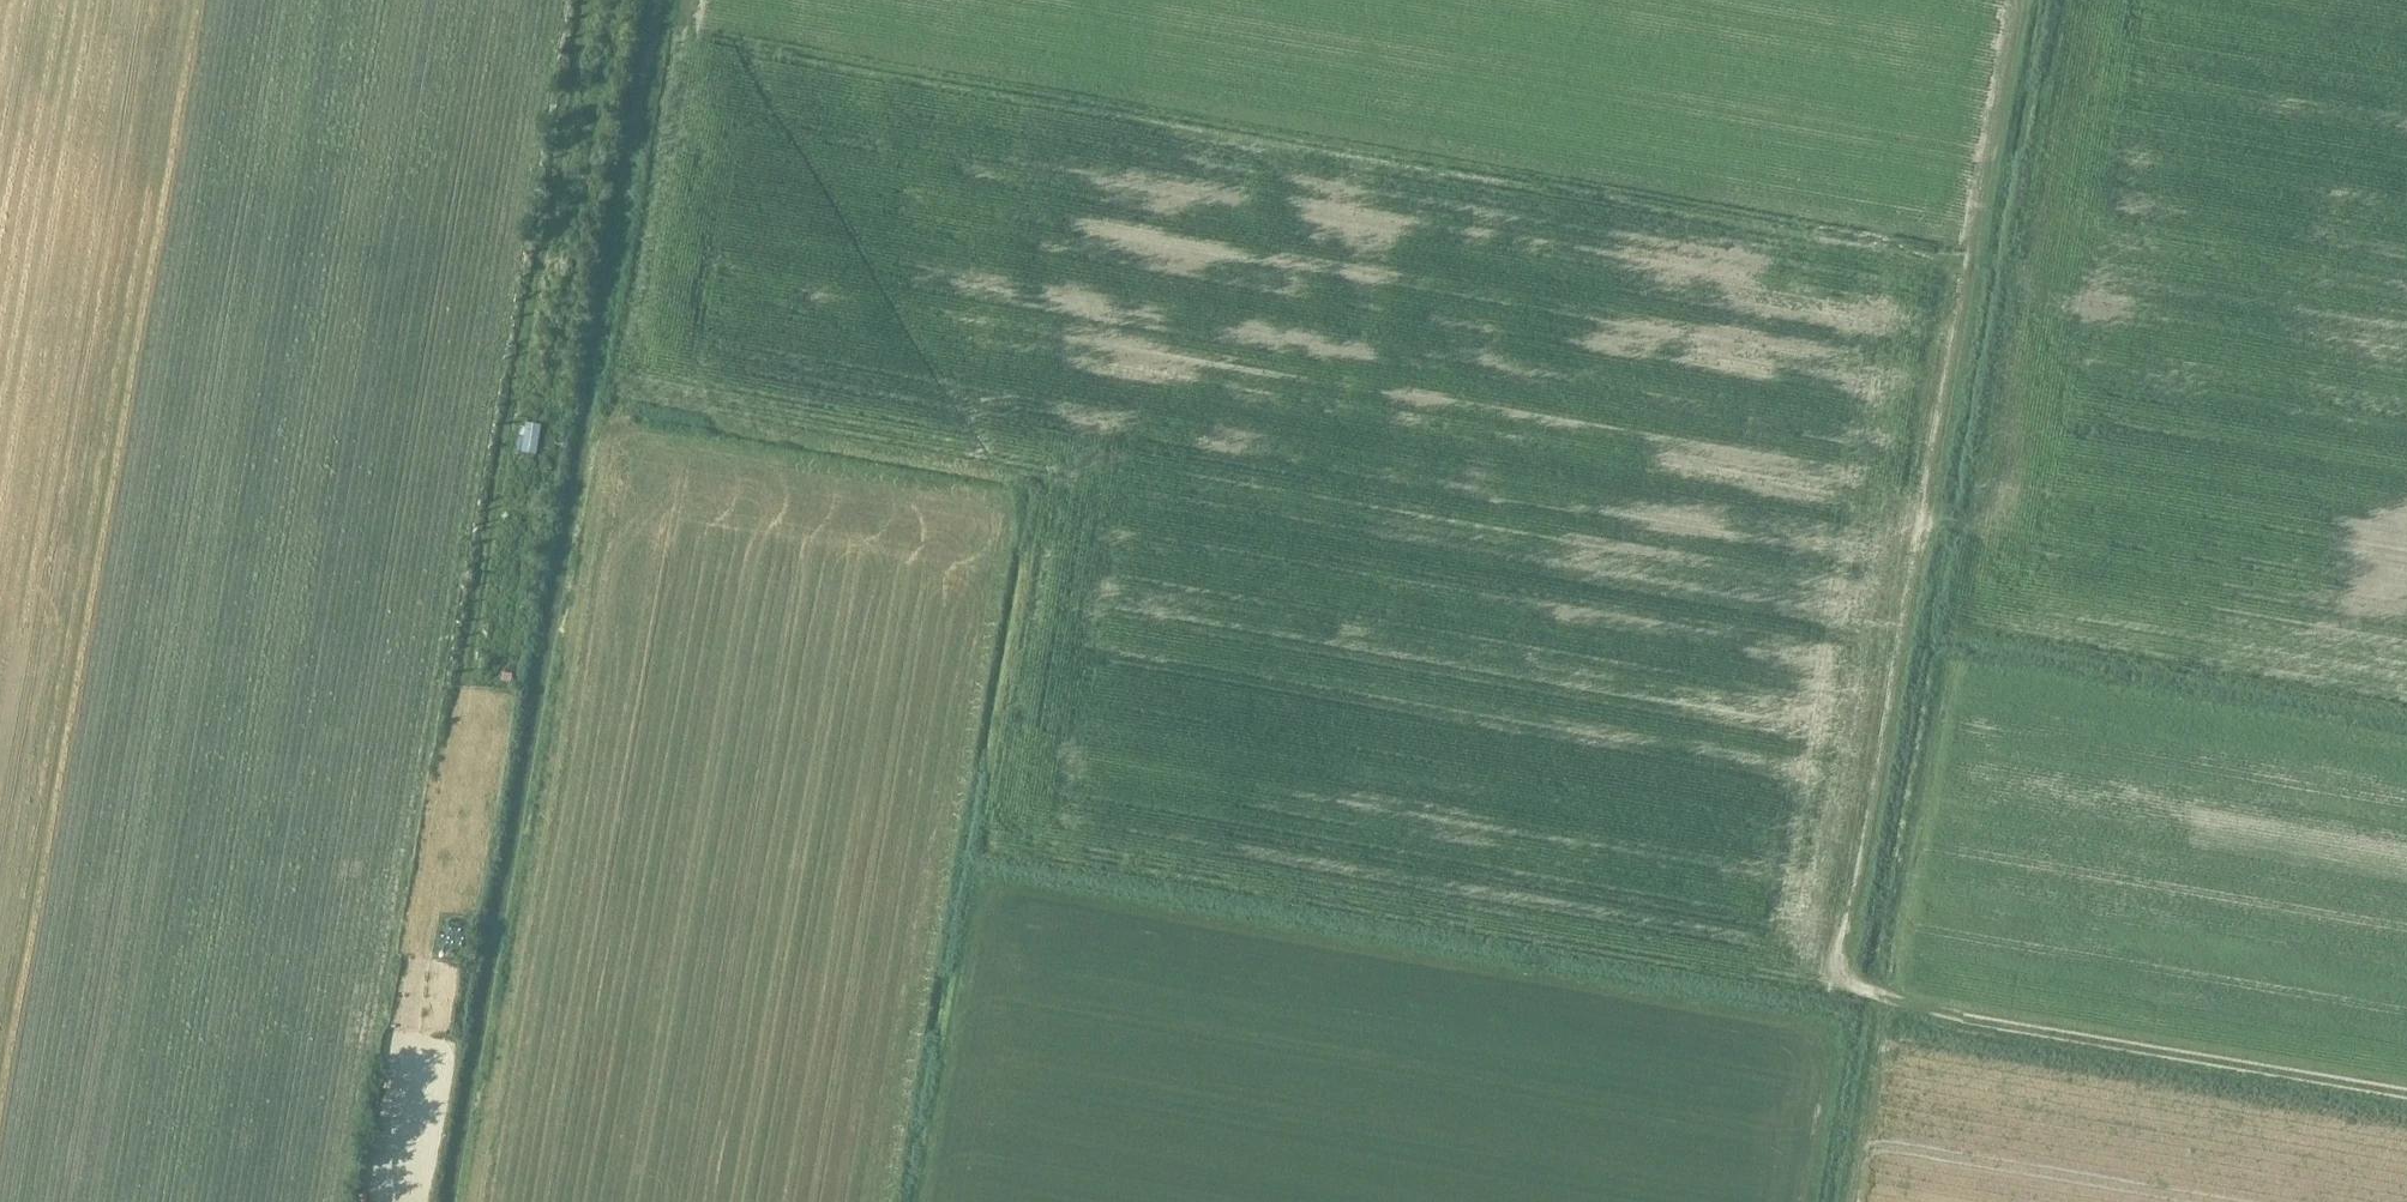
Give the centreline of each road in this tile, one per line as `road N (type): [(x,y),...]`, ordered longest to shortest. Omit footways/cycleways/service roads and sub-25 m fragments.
road 1 (track): [(2406,1097),(1886,1004)]

